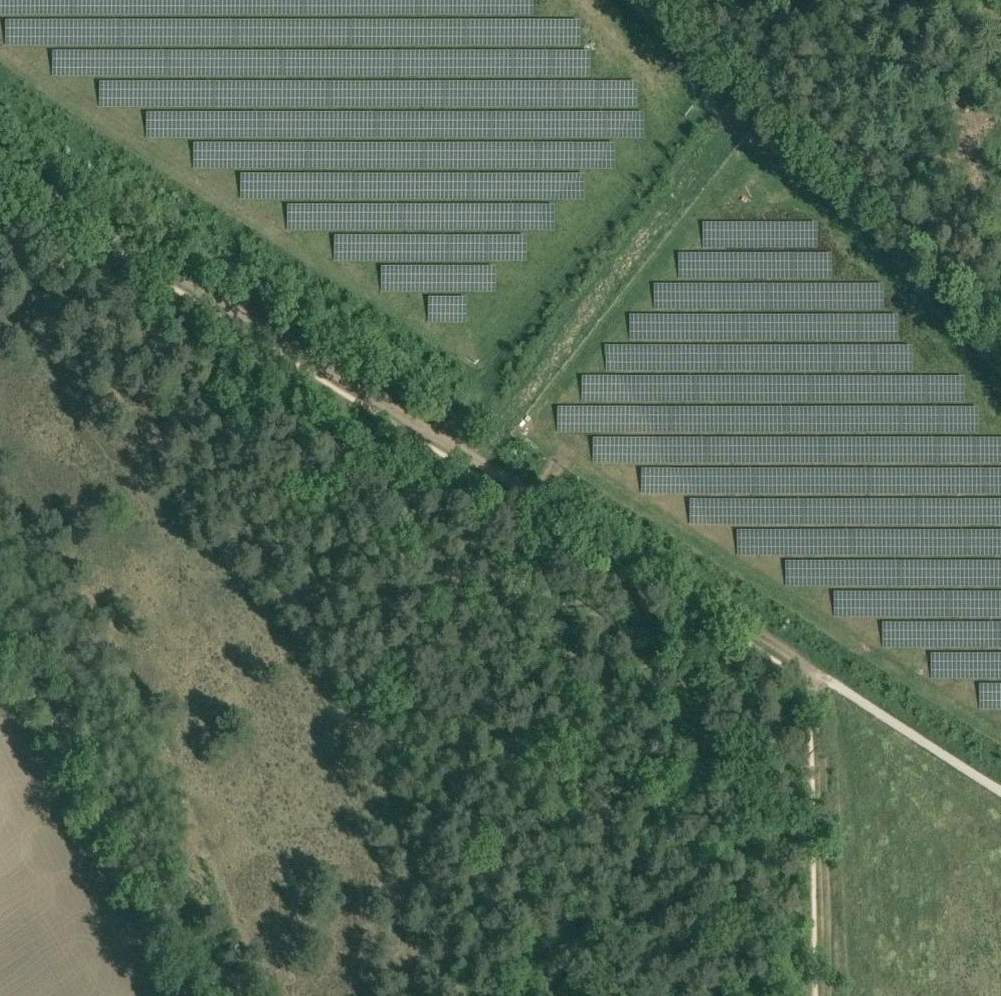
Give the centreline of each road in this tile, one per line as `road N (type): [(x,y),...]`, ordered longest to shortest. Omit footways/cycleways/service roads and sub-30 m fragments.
road 1 (track): [(810,995),(801,677),(782,646),(0,172)]

